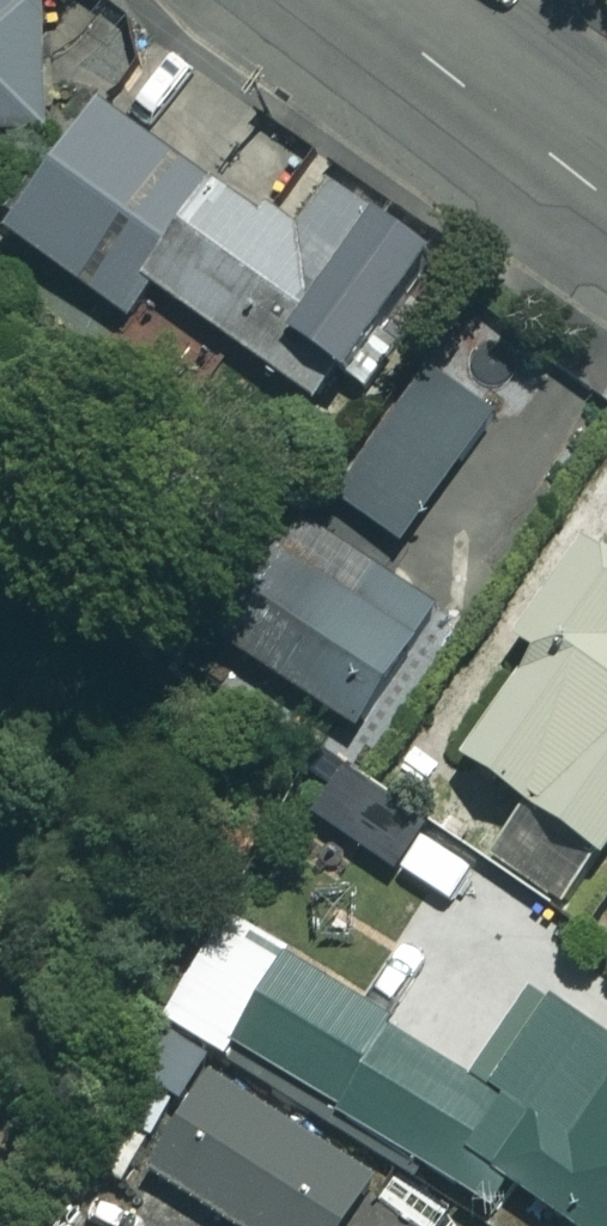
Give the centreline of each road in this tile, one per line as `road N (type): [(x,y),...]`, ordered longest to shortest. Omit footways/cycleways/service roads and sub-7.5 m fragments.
road 1 (residential): [(350,0),(606,198)]

